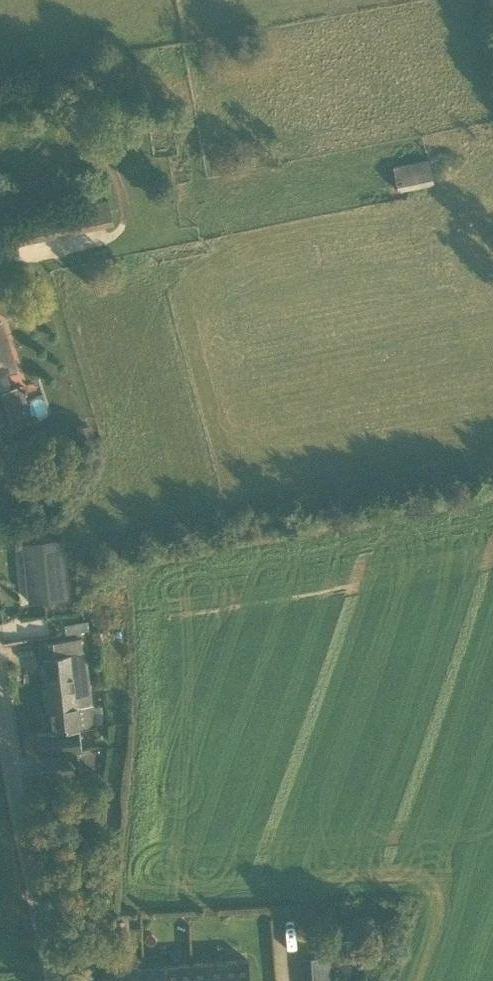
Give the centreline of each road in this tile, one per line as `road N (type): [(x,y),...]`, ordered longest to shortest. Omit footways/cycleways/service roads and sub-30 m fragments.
road 1 (unclassified): [(60,980),(0,698)]

